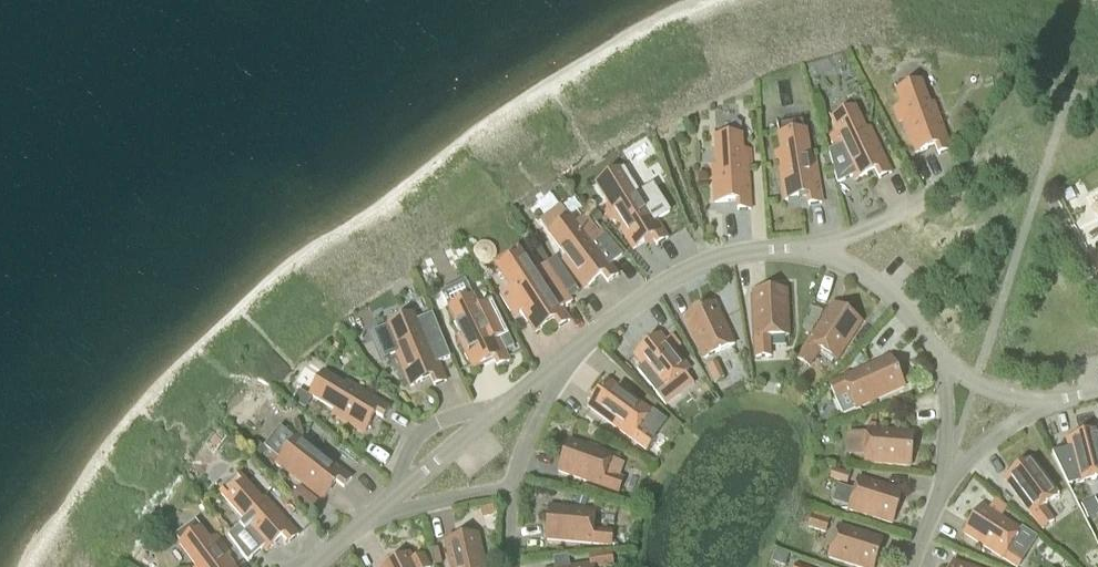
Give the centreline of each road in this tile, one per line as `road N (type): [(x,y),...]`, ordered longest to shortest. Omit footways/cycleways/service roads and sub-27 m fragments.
road 1 (residential): [(799,248),(727,254),(682,272),(571,351)]
road 2 (residential): [(957,168),(866,229),(799,248)]
road 3 (residential): [(799,248),(884,287),(937,351)]
road 4 (residential): [(943,485),(998,435),(1071,397)]
road 5 (residential): [(394,497),(421,432),(501,408)]
road 6 (residential): [(511,489),(571,351)]
road 7 (residential): [(937,351),(955,372),(998,393),(1071,397)]
road 8 (residential): [(501,408),(394,497)]
road 9 (residential): [(937,351),(947,412),(943,485)]
road 10 (residential): [(378,510),(511,489)]

